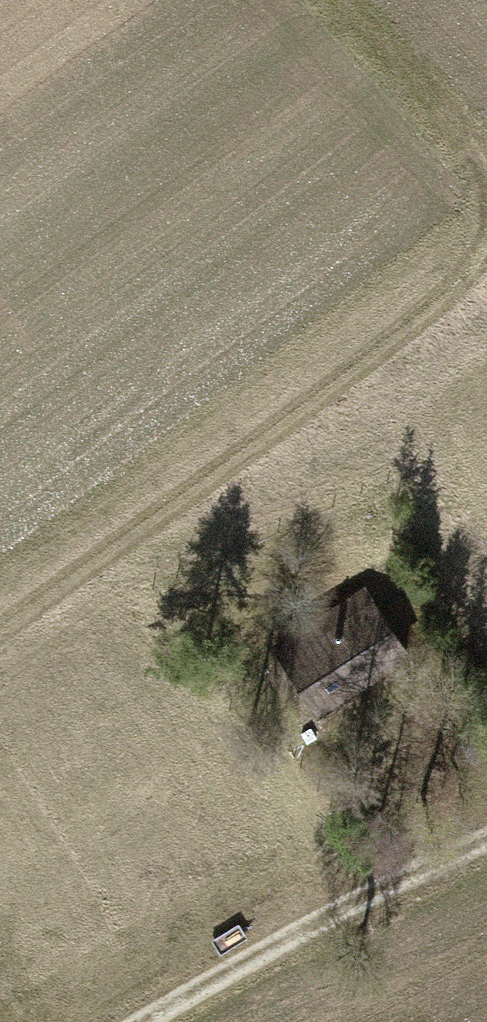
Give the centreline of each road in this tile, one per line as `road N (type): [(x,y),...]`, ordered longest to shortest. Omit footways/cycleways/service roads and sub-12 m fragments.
road 1 (track): [(486,242),(469,271),(0,627)]
road 2 (track): [(160,1021),(486,849)]
road 3 (track): [(335,0),(486,171)]
road 4 (track): [(422,876),(328,746)]

